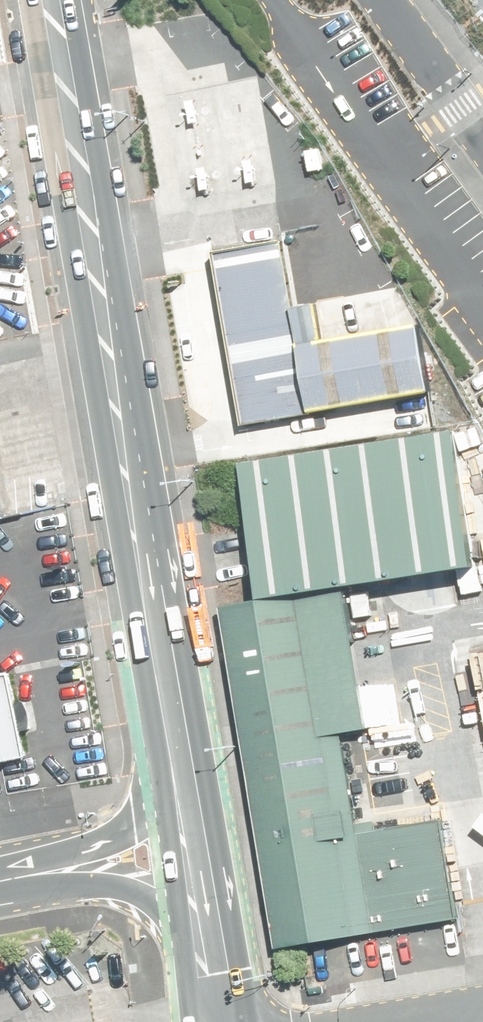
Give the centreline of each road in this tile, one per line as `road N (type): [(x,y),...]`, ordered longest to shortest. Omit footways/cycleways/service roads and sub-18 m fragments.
road 1 (secondary): [(46,0),(178,806)]
road 2 (tertiary): [(197,921),(127,888),(38,876)]
road 3 (tertiary): [(38,876),(121,843),(178,806)]

